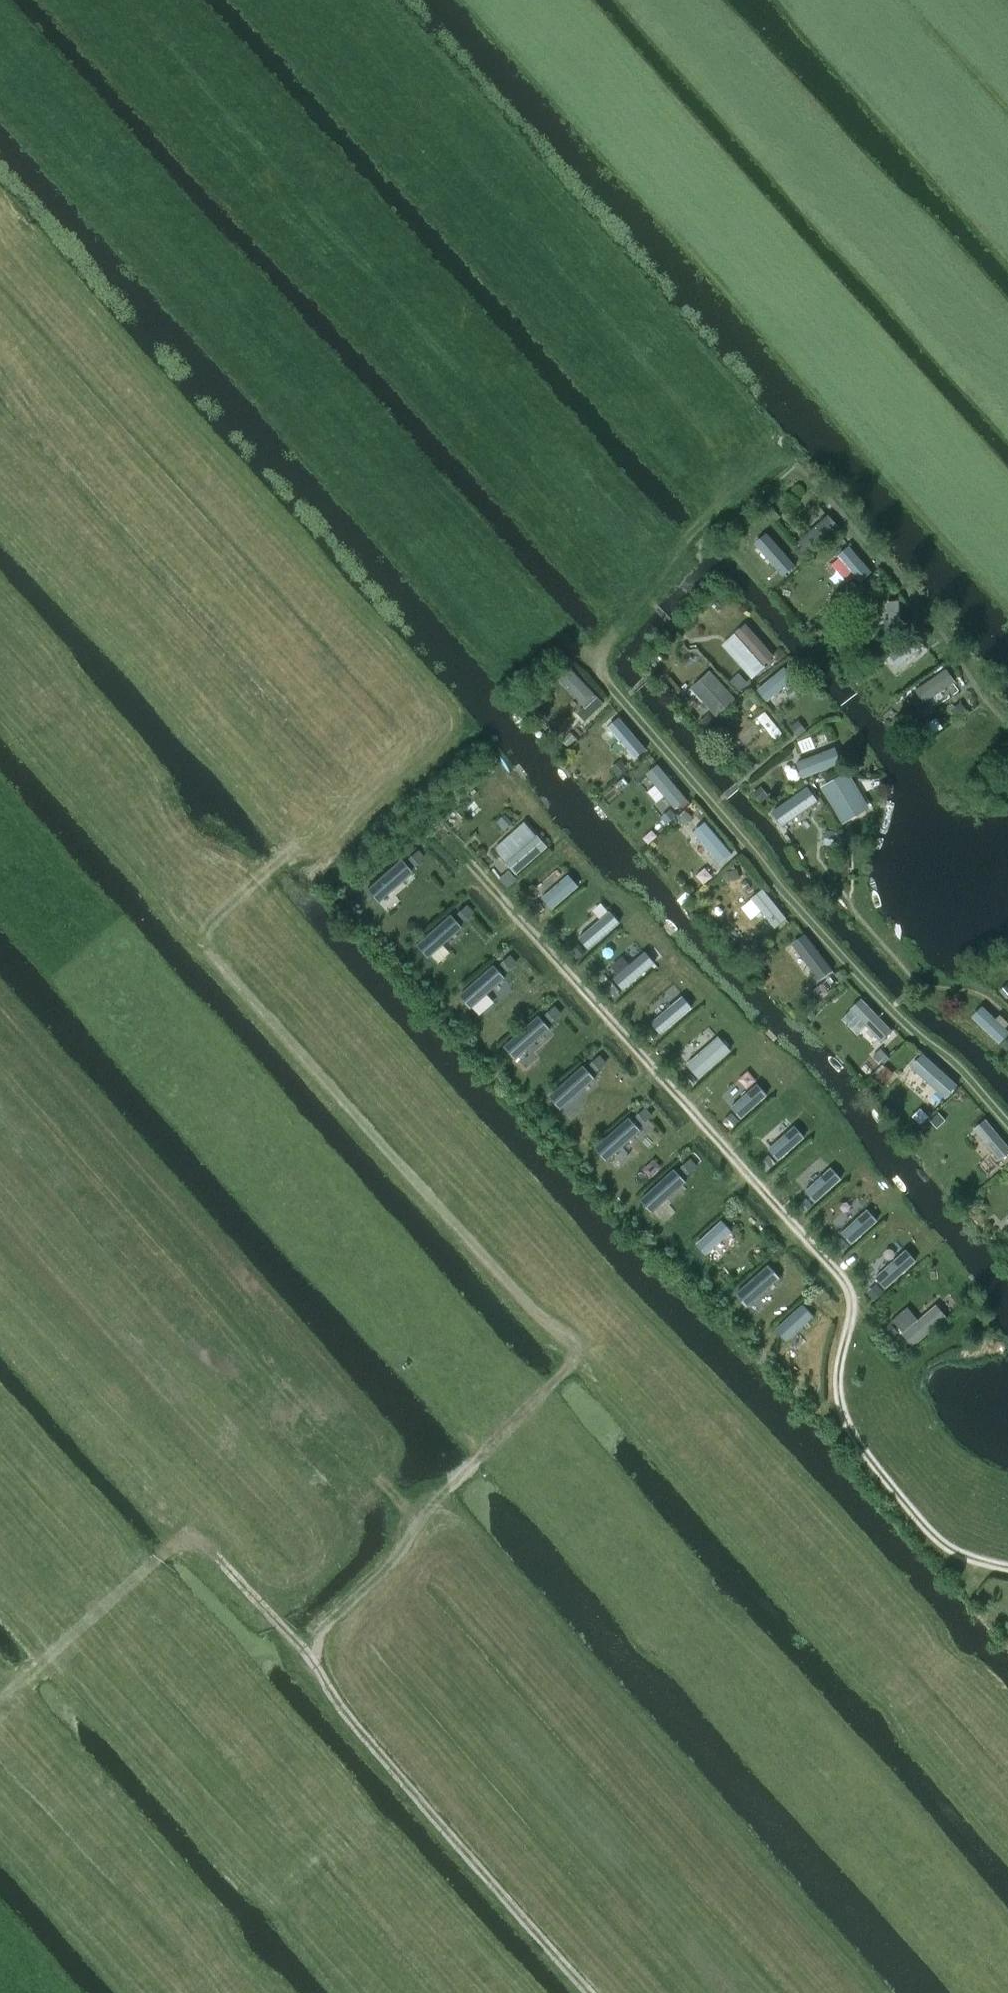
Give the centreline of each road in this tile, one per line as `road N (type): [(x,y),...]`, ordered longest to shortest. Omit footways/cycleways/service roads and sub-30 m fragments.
road 1 (track): [(590,1992),(345,1714),(308,1654),(202,1541),(172,1548),(0,1704)]
road 2 (track): [(1007,1121),(914,1034),(604,686)]
road 3 (track): [(1007,705),(799,459)]

